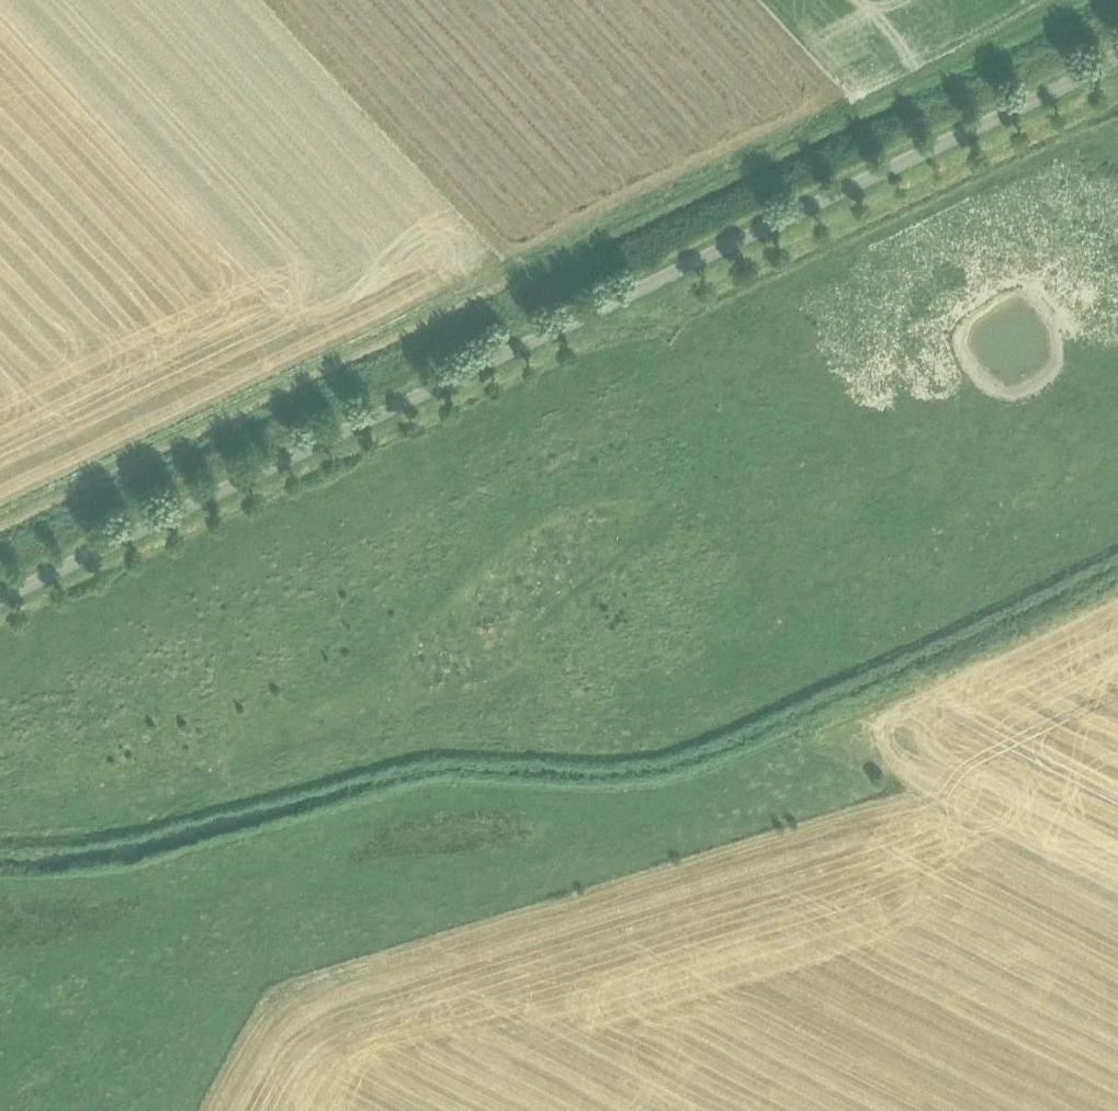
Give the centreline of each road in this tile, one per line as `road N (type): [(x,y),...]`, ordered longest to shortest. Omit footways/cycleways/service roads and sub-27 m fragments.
road 1 (track): [(0,598),(1117,54)]

